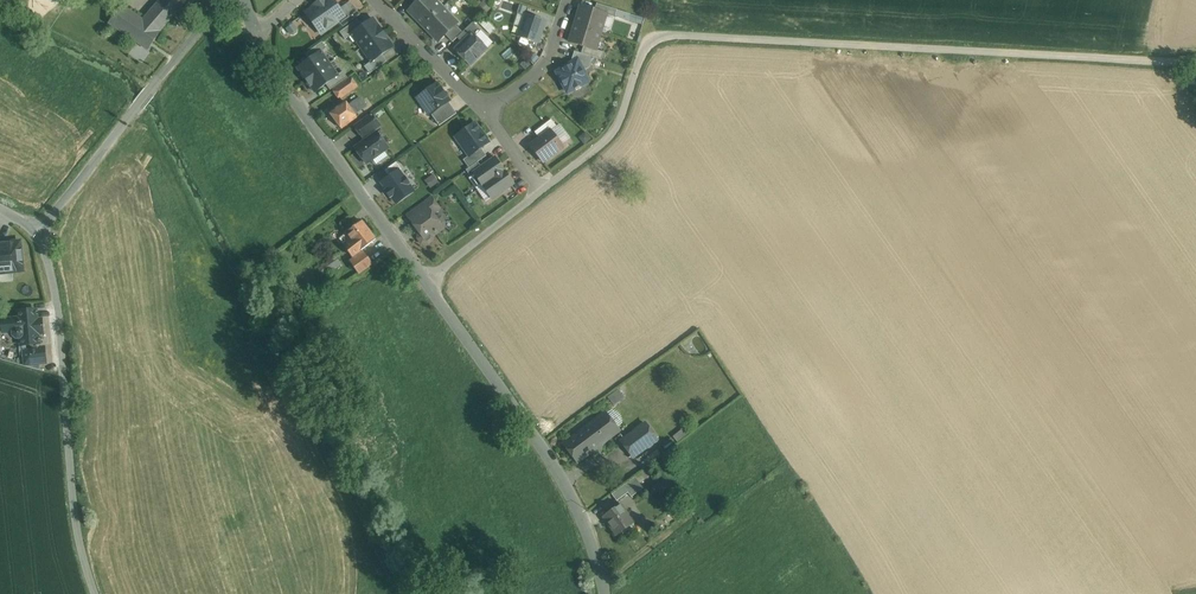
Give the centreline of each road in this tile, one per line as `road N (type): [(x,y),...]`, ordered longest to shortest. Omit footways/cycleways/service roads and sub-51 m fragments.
road 1 (unclassified): [(1195,63),(673,35),(652,41),(637,63),(617,129),(543,192)]
road 2 (unclassified): [(98,593),(81,551),(59,323),(41,226)]
road 3 (tertiary): [(605,593),(564,482),(425,281)]
road 4 (residential): [(41,226),(210,21),(242,8)]
road 5 (tertiary): [(425,281),(255,39)]
road 6 (residential): [(375,0),(485,111)]
road 7 (unclassified): [(543,192),(425,281)]
road 8 (residential): [(485,111),(535,75),(568,0)]

